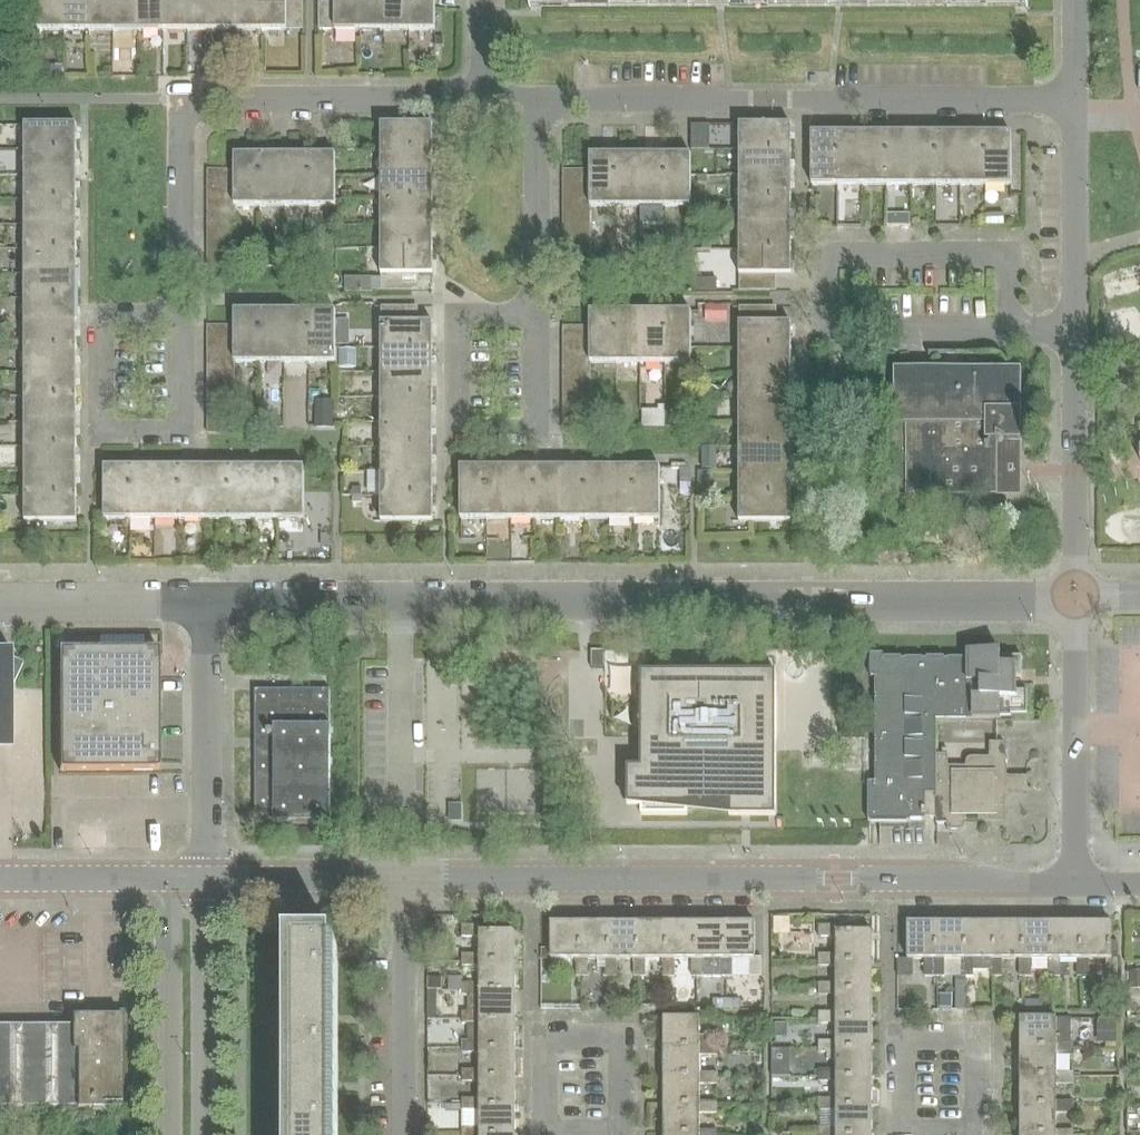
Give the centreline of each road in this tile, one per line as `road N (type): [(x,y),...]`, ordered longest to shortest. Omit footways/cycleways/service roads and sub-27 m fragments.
road 1 (residential): [(1076,598),(207,601)]
road 2 (tertiary): [(405,878),(981,878),(1075,885)]
road 3 (residential): [(537,99),(1076,99)]
road 4 (residential): [(181,317),(181,98),(483,99)]
road 5 (residential): [(1009,330),(826,329),(826,254),(1008,253)]
road 6 (residential): [(1075,885),(1076,598)]
road 7 (residential): [(202,879),(207,601)]
road 8 (residential): [(181,317),(100,317),(101,433),(181,432)]
road 9 (residential): [(537,316),(457,316),(456,432),(536,432)]
road 10 (residential): [(1075,330),(1076,598)]
road 11 (residential): [(621,1132),(621,1038),(545,1038),(545,1132)]
road 12 (residential): [(977,1131),(977,1038),(902,1038),(902,1132)]
road 13 (tertiary): [(171,878),(172,1134)]
road 14 (residential): [(405,1134),(405,878)]
road 15 (tertiary): [(203,1134),(202,879)]
road 16 (residential): [(1076,99),(1075,330)]
road 17 (residential): [(537,316),(537,99)]
road 18 (residential): [(207,601),(0,601)]
road 19 (tertiary): [(202,879),(405,878)]
road 20 (residential): [(171,878),(0,878)]

